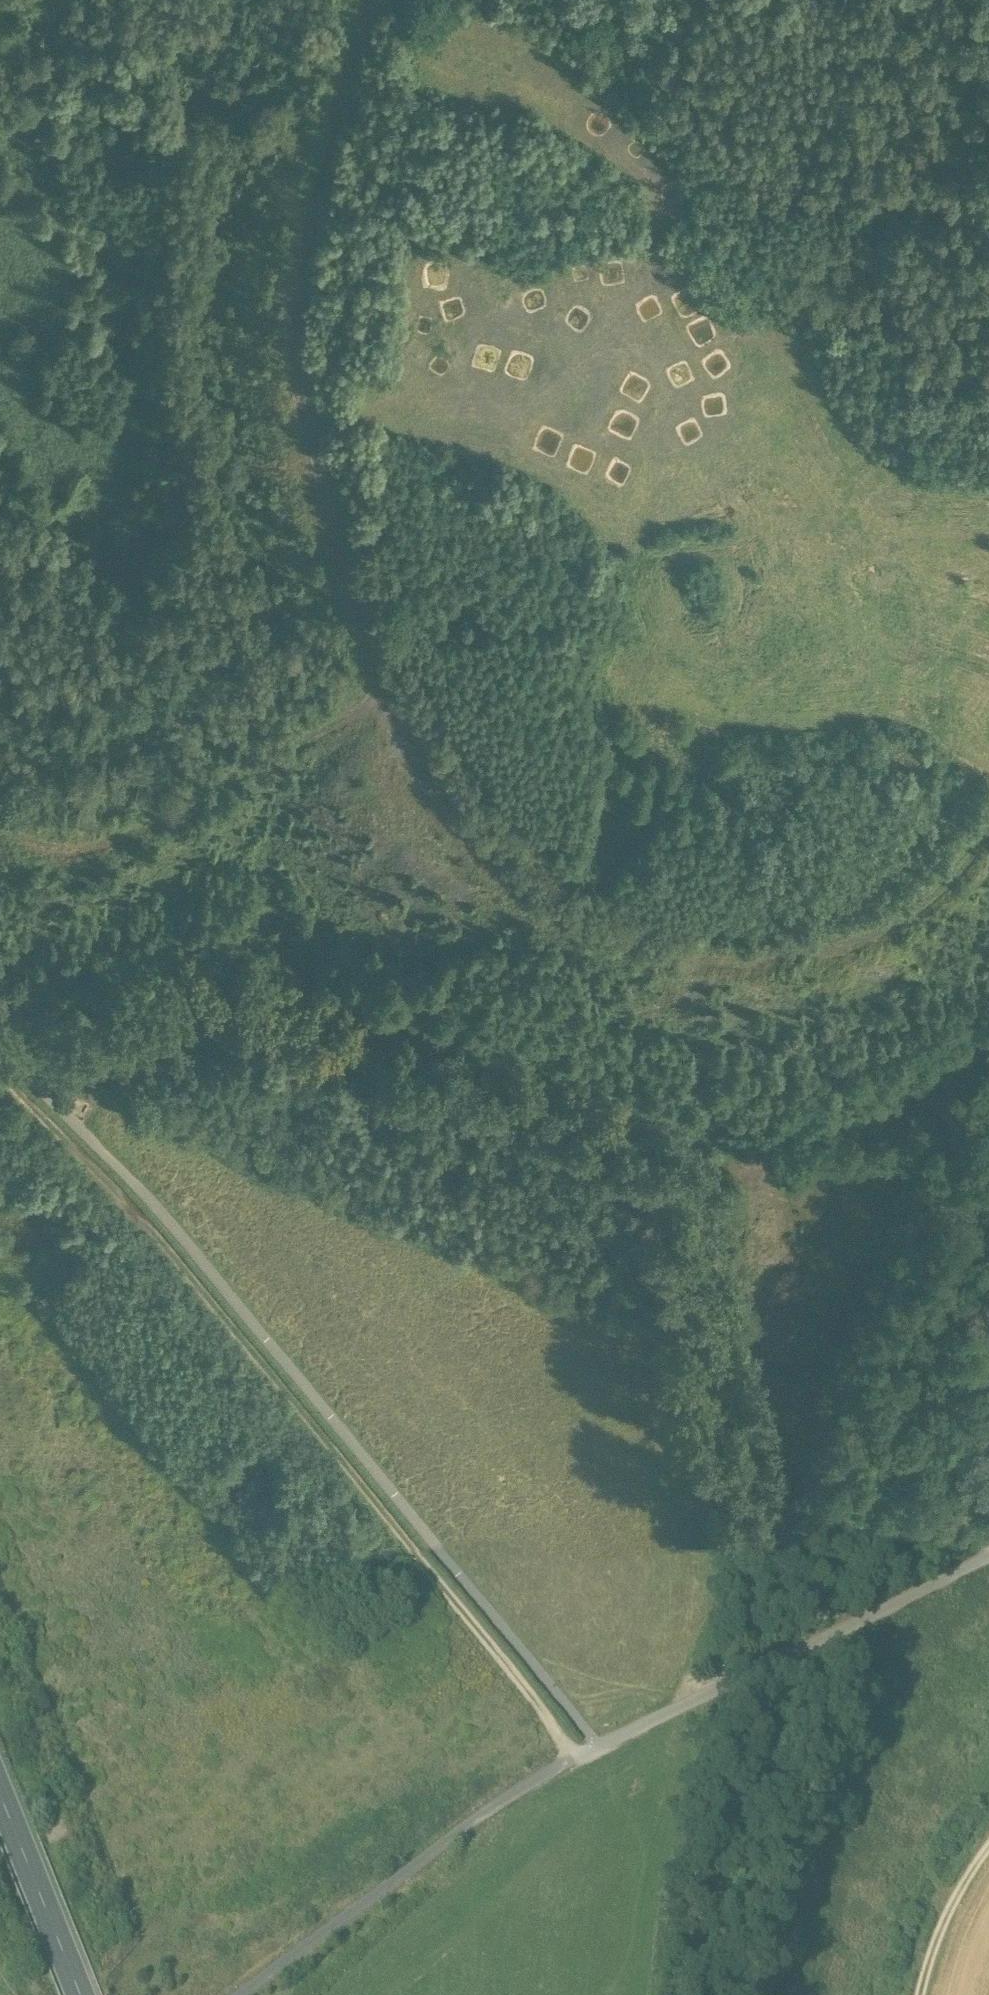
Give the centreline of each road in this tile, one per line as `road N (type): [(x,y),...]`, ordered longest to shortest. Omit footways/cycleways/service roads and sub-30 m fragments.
road 1 (track): [(599,1744),(154,1209),(0,1043)]
road 2 (track): [(574,1757),(197,1288),(0,1077)]
road 3 (track): [(599,1744),(424,1848),(232,1994)]
road 4 (track): [(988,1557),(599,1744)]
road 5 (primary): [(82,1994),(0,1785)]
road 6 (track): [(988,1855),(958,1904),(924,1994)]

